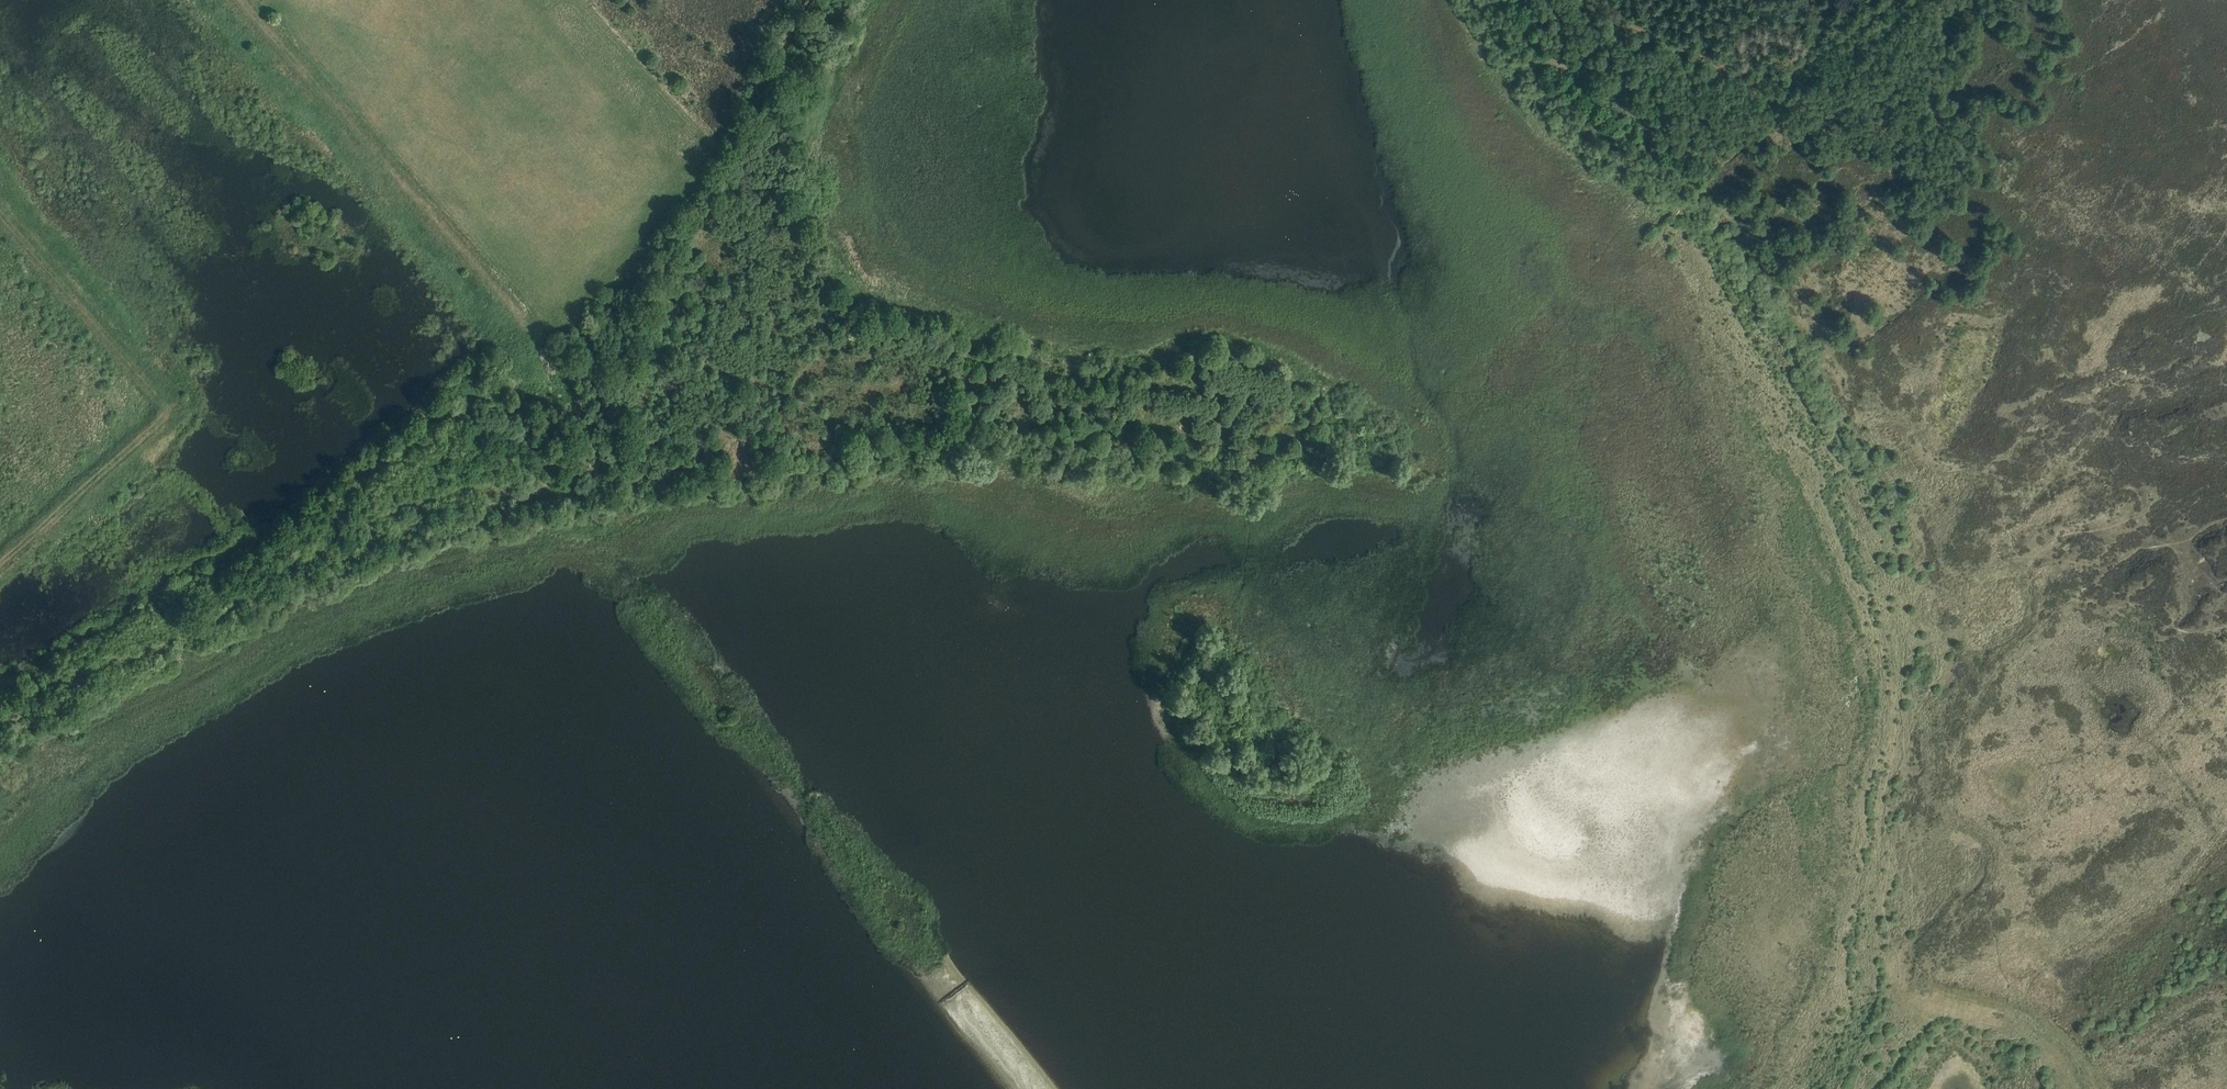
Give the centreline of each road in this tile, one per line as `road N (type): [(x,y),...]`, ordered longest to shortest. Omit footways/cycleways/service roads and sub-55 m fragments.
road 1 (track): [(0,561),(165,416),(133,366),(0,217)]
road 2 (track): [(1797,78),(1788,86),(1730,74),(1597,0)]
road 3 (track): [(1834,0),(1797,78),(1889,0)]

